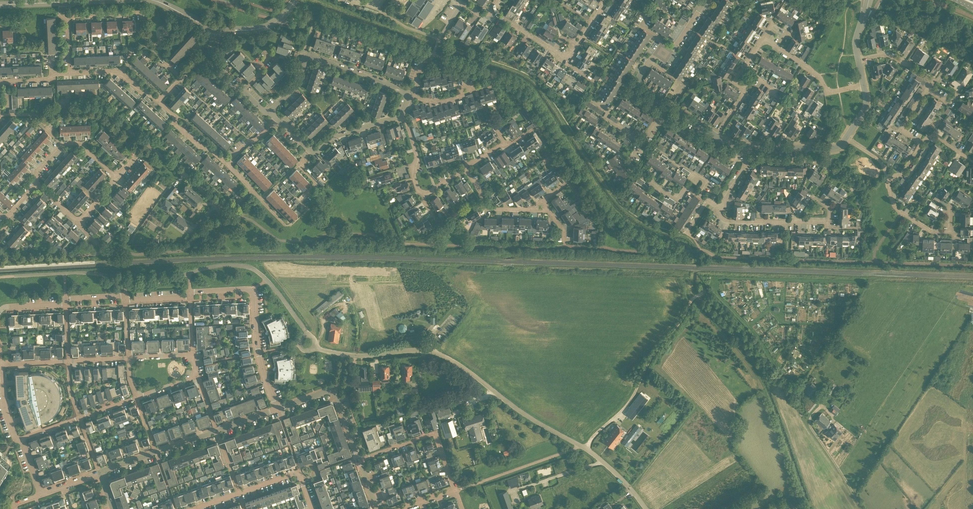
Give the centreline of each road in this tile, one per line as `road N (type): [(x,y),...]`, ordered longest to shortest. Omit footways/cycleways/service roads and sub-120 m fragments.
road 1 (unclassified): [(646,508),(593,454),(445,356),(322,350)]
road 2 (tertiary): [(0,311),(72,298),(249,289),(277,409)]
road 3 (track): [(783,324),(770,309),(748,327),(712,286),(721,279),(862,283),(836,327),(826,324)]
road 4 (residential): [(37,186),(38,170),(58,147),(82,146),(115,178),(82,219),(40,186)]
road 5 (residential): [(193,354),(198,376),(22,438)]
road 6 (track): [(586,449),(634,395),(690,301),(712,286)]
road 7 (residential): [(271,112),(297,84),(307,56),(407,91),(402,115)]
road 8 (residential): [(2,365),(193,354)]
road 9 (residential): [(101,474),(277,409)]
road 10 (residential): [(192,508),(297,473),(312,508)]
road 11 (residential): [(455,491),(435,433),(359,459)]
road 12 (tertiary): [(359,459),(335,393),(277,409)]

